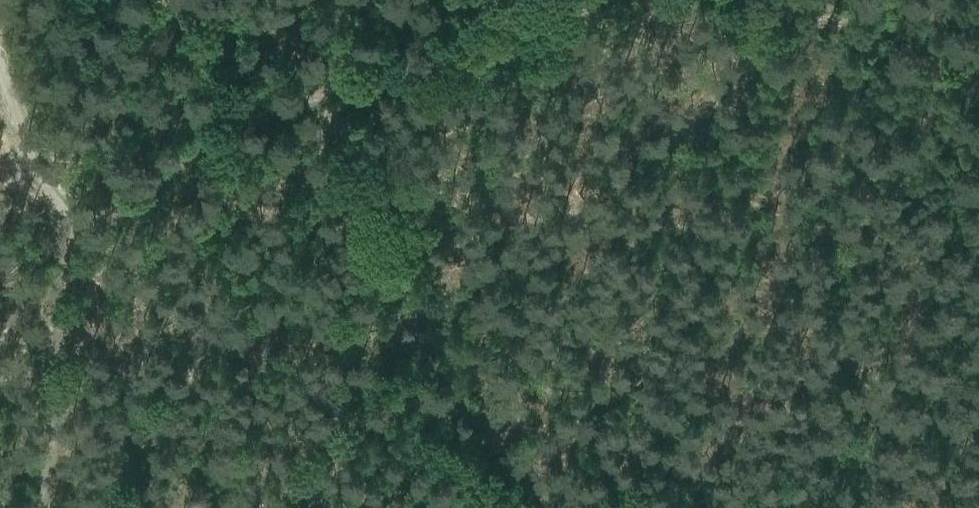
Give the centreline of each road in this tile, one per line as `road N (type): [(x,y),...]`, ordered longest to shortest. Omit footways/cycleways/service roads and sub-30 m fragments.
road 1 (track): [(610,0),(312,95),(220,133),(75,253)]
road 2 (track): [(42,507),(75,253)]
road 3 (track): [(978,8),(876,23),(810,22),(763,0)]
road 4 (track): [(0,85),(75,253)]

